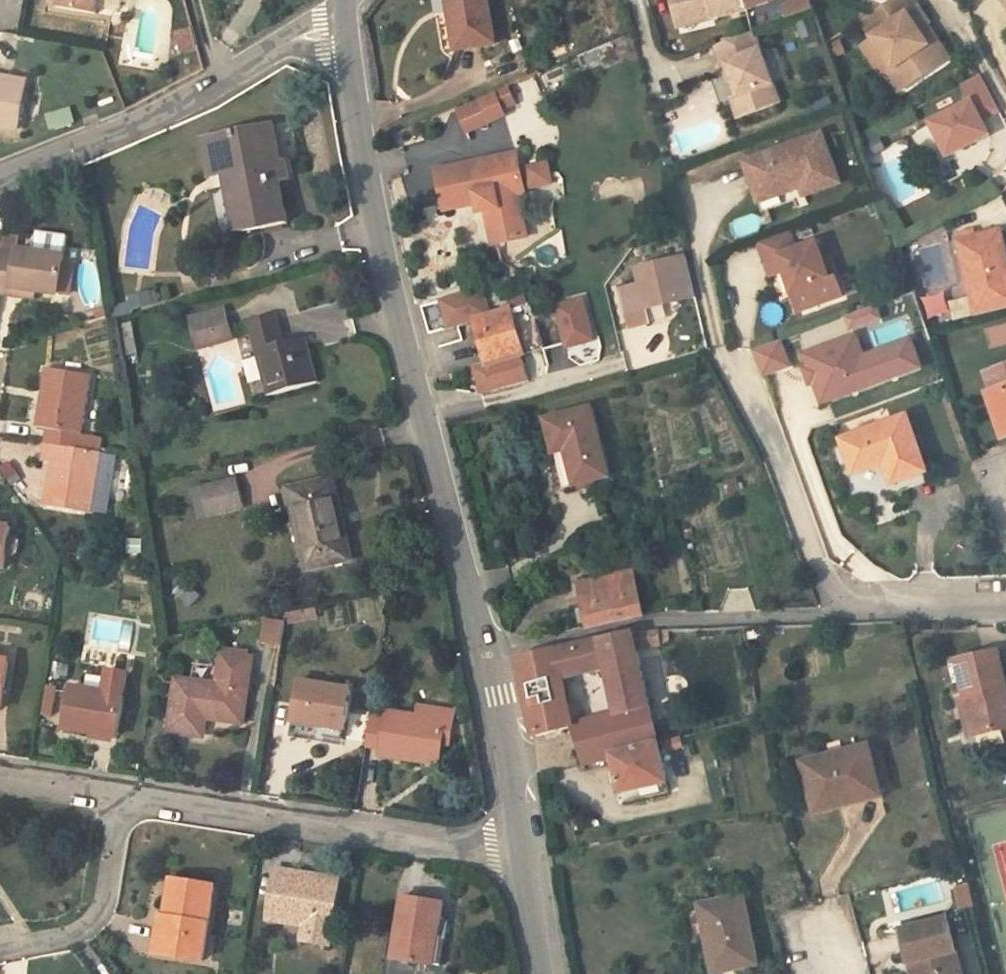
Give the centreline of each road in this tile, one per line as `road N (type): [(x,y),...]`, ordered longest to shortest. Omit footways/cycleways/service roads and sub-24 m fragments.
road 1 (tertiary): [(491,655),(399,324),(345,31)]
road 2 (residential): [(521,840),(495,847),(303,826),(126,794)]
road 3 (residential): [(0,182),(144,123),(316,34),(345,31)]
road 4 (residential): [(847,613),(641,623),(491,655)]
road 5 (residential): [(741,362),(817,562),(847,613)]
road 6 (residential): [(126,794),(109,884),(93,923),(64,939),(0,951)]
road 7 (tertiary): [(521,840),(491,655)]
road 8 (residential): [(1005,606),(847,613)]
road 9 (tertiary): [(541,973),(521,840)]
road 10 (residential): [(126,794),(0,777)]

